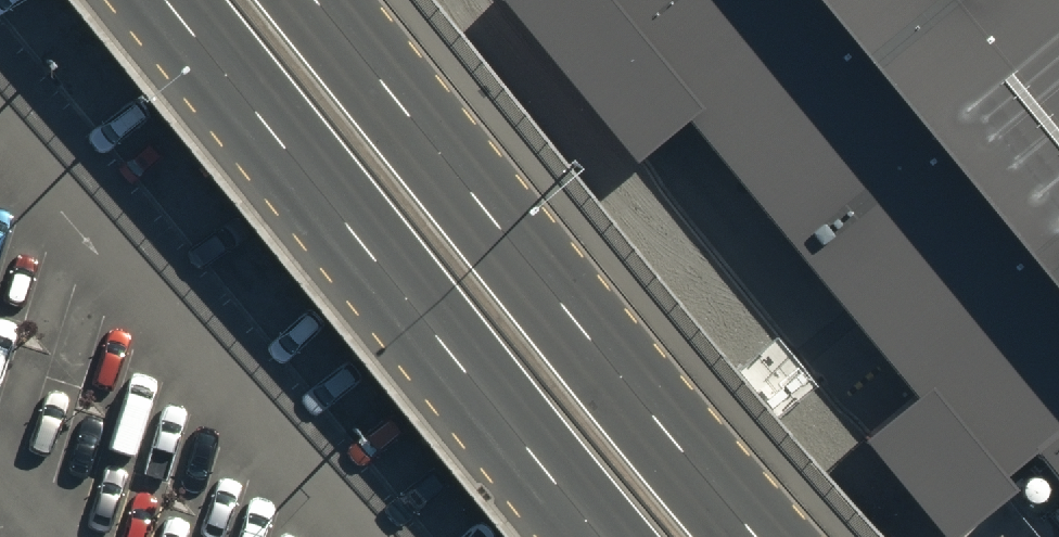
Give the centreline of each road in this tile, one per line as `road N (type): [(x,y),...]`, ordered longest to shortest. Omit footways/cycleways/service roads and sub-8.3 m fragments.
road 1 (primary): [(317,0),(751,536)]
road 2 (primary): [(606,536),(172,0)]

